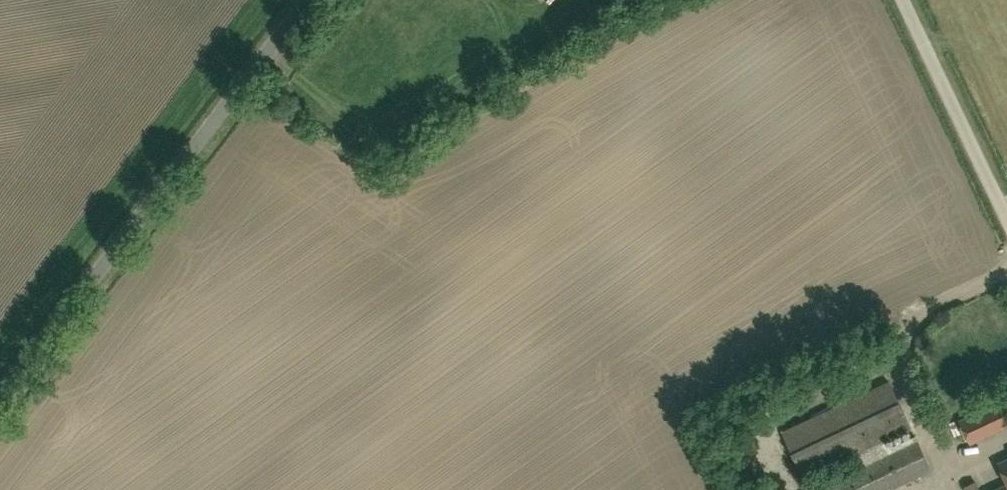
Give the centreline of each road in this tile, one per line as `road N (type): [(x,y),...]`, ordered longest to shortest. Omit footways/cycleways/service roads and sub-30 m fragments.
road 1 (unclassified): [(0,399),(307,0)]
road 2 (unclassified): [(1006,213),(905,0)]

